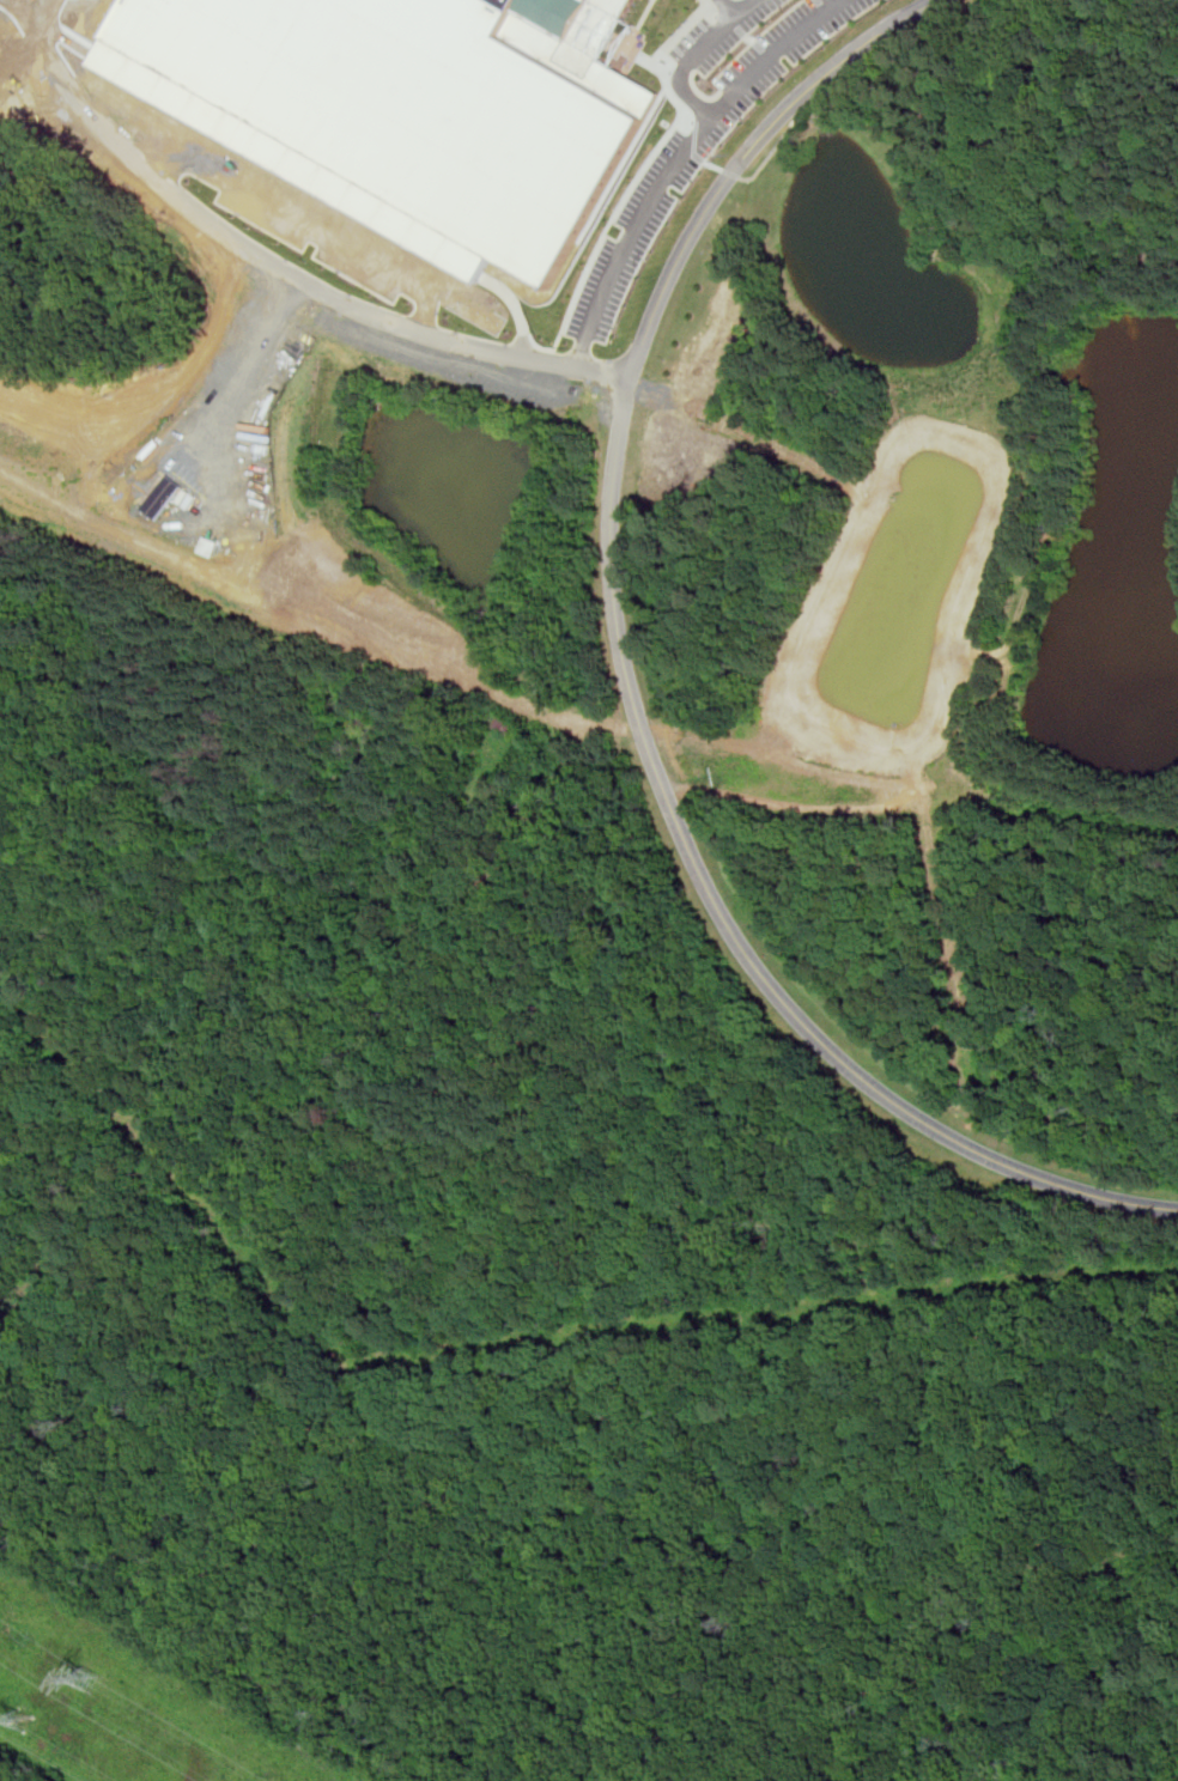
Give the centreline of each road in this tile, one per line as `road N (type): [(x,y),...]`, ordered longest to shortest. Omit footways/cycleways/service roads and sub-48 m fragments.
road 1 (residential): [(938,0),(794,101),(731,172),(666,284),(617,451),(611,548),(621,654),(662,784),(721,913),(820,1040),(873,1086),(991,1157),(1113,1199),(1177,1209)]

